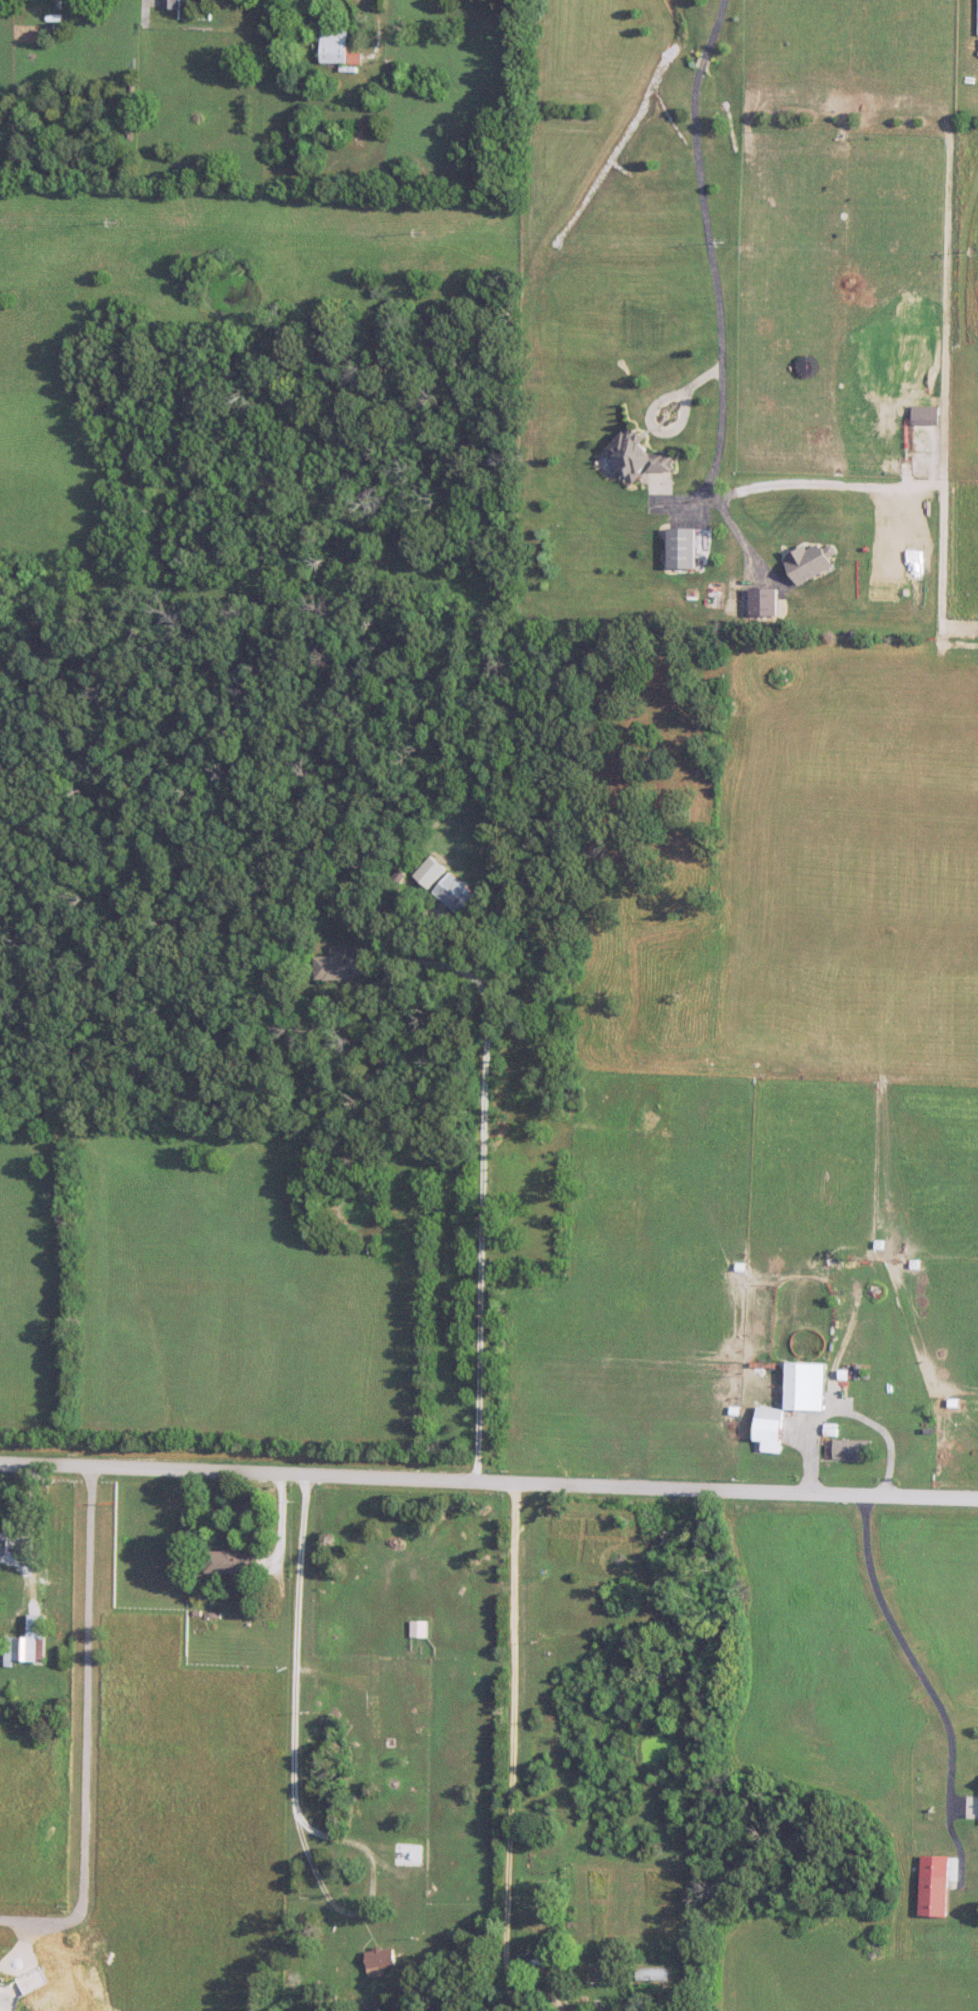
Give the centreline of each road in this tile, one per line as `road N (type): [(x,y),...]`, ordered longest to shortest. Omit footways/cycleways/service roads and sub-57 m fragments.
road 1 (residential): [(0,1466),(977,1500)]
road 2 (residential): [(515,1485),(510,1969),(561,2010)]

